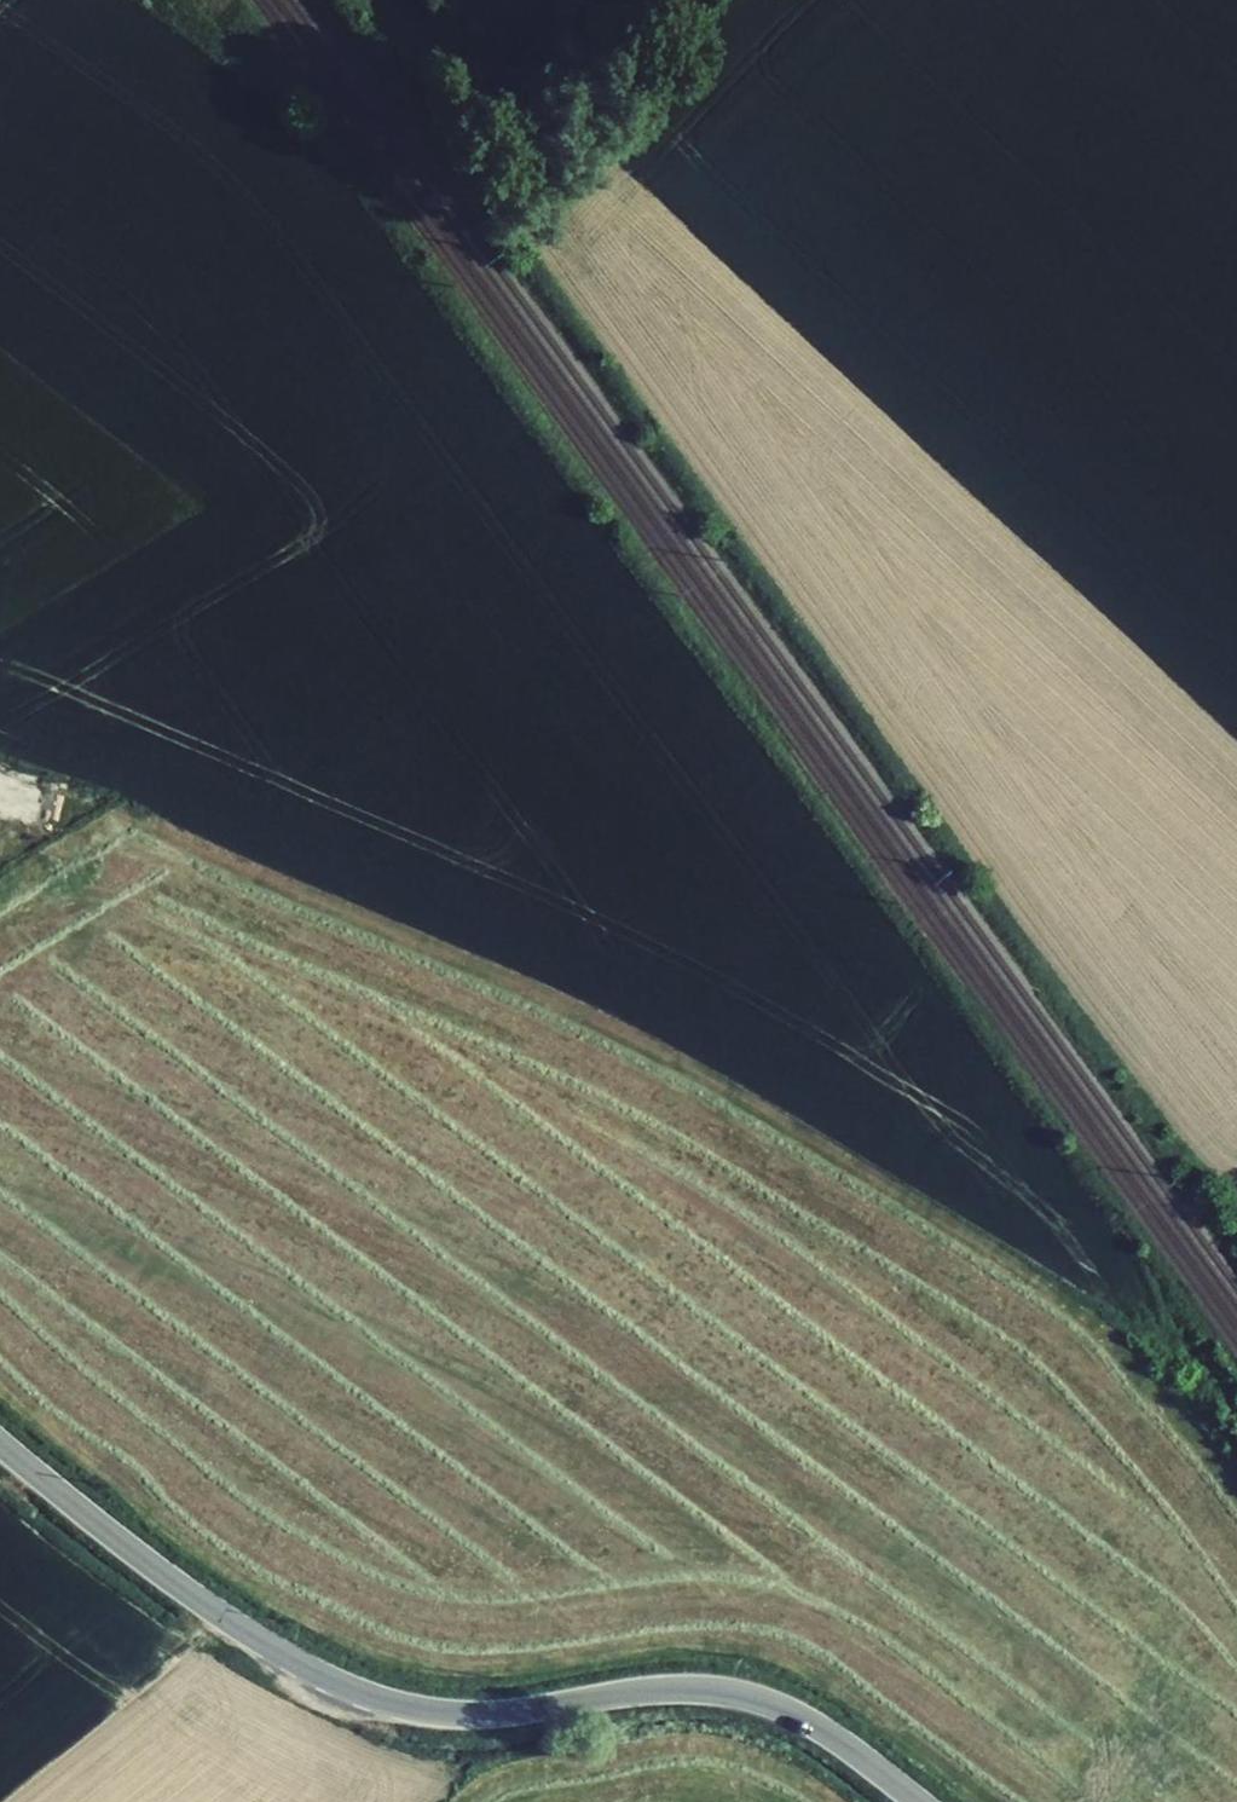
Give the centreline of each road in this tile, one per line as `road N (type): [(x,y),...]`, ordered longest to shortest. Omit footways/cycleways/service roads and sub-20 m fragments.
road 1 (tertiary): [(0,1446),(174,1585),(348,1688),(411,1709),(473,1715),(657,1690),(745,1697),(826,1733),(917,1801)]

